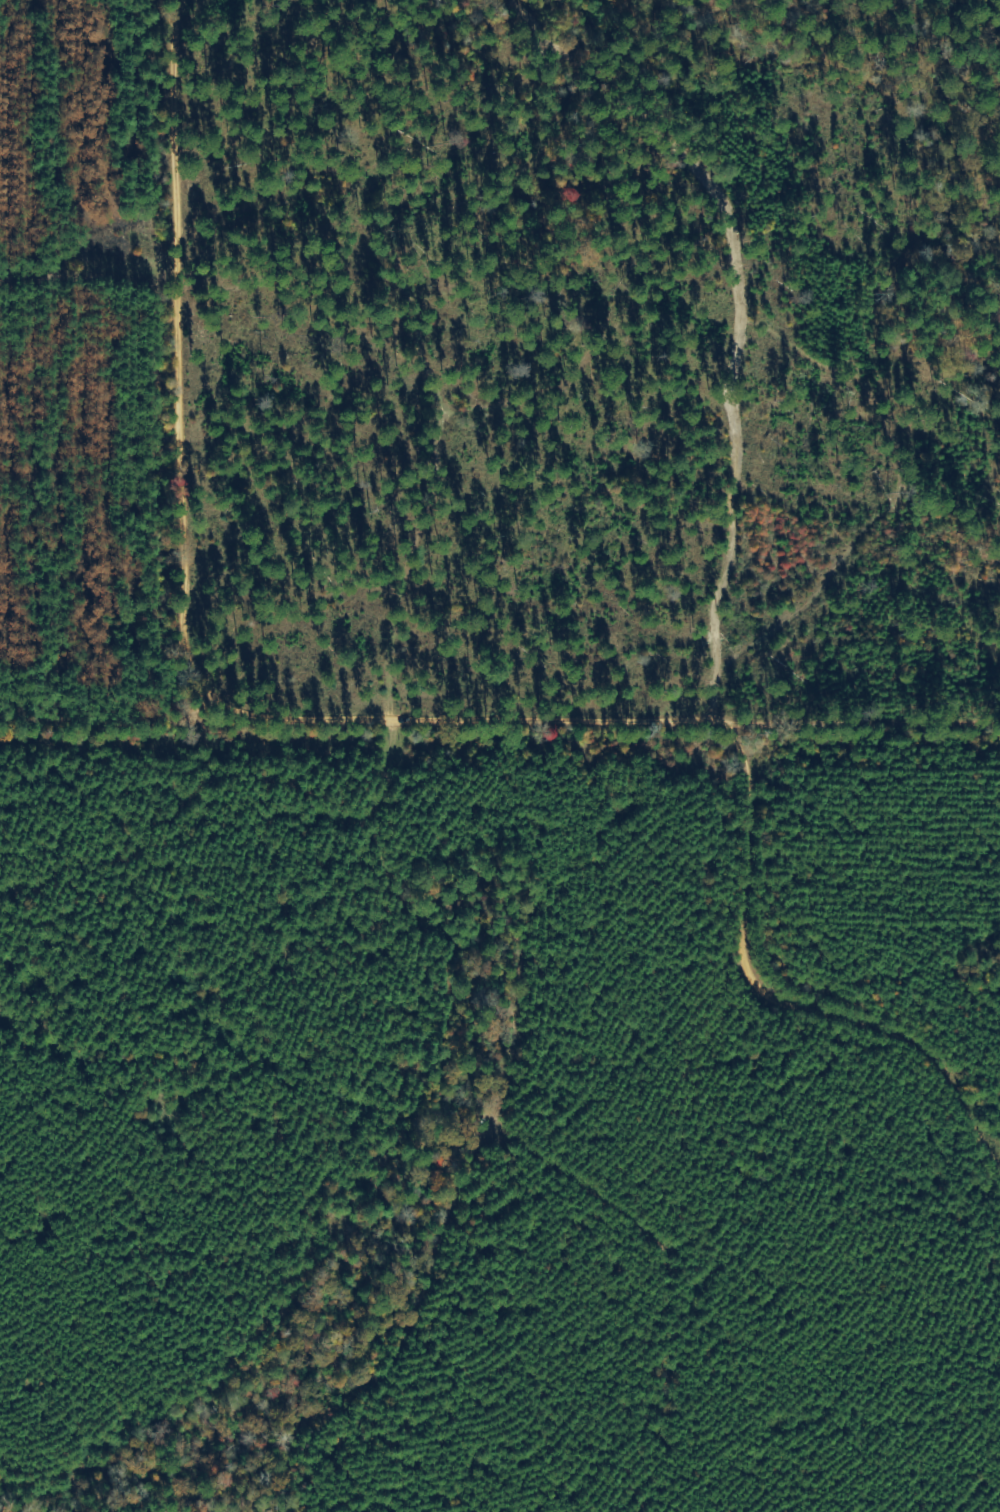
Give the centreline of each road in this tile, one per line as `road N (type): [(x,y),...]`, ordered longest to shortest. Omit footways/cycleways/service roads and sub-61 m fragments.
road 1 (residential): [(215,0),(234,670),(264,695),(324,710),(714,725),(999,719)]
road 2 (track): [(999,1165),(940,1066),(893,1032),(776,1000),(747,967),(751,792),(743,748),(714,725)]

